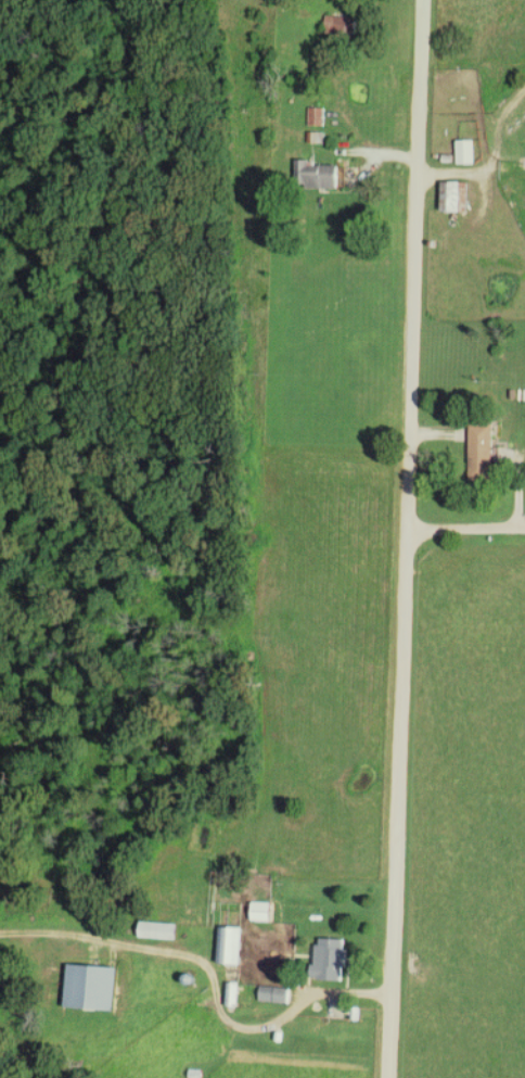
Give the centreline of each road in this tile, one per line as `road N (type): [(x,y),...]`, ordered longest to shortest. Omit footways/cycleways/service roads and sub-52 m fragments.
road 1 (residential): [(390,1077),(422,0)]

